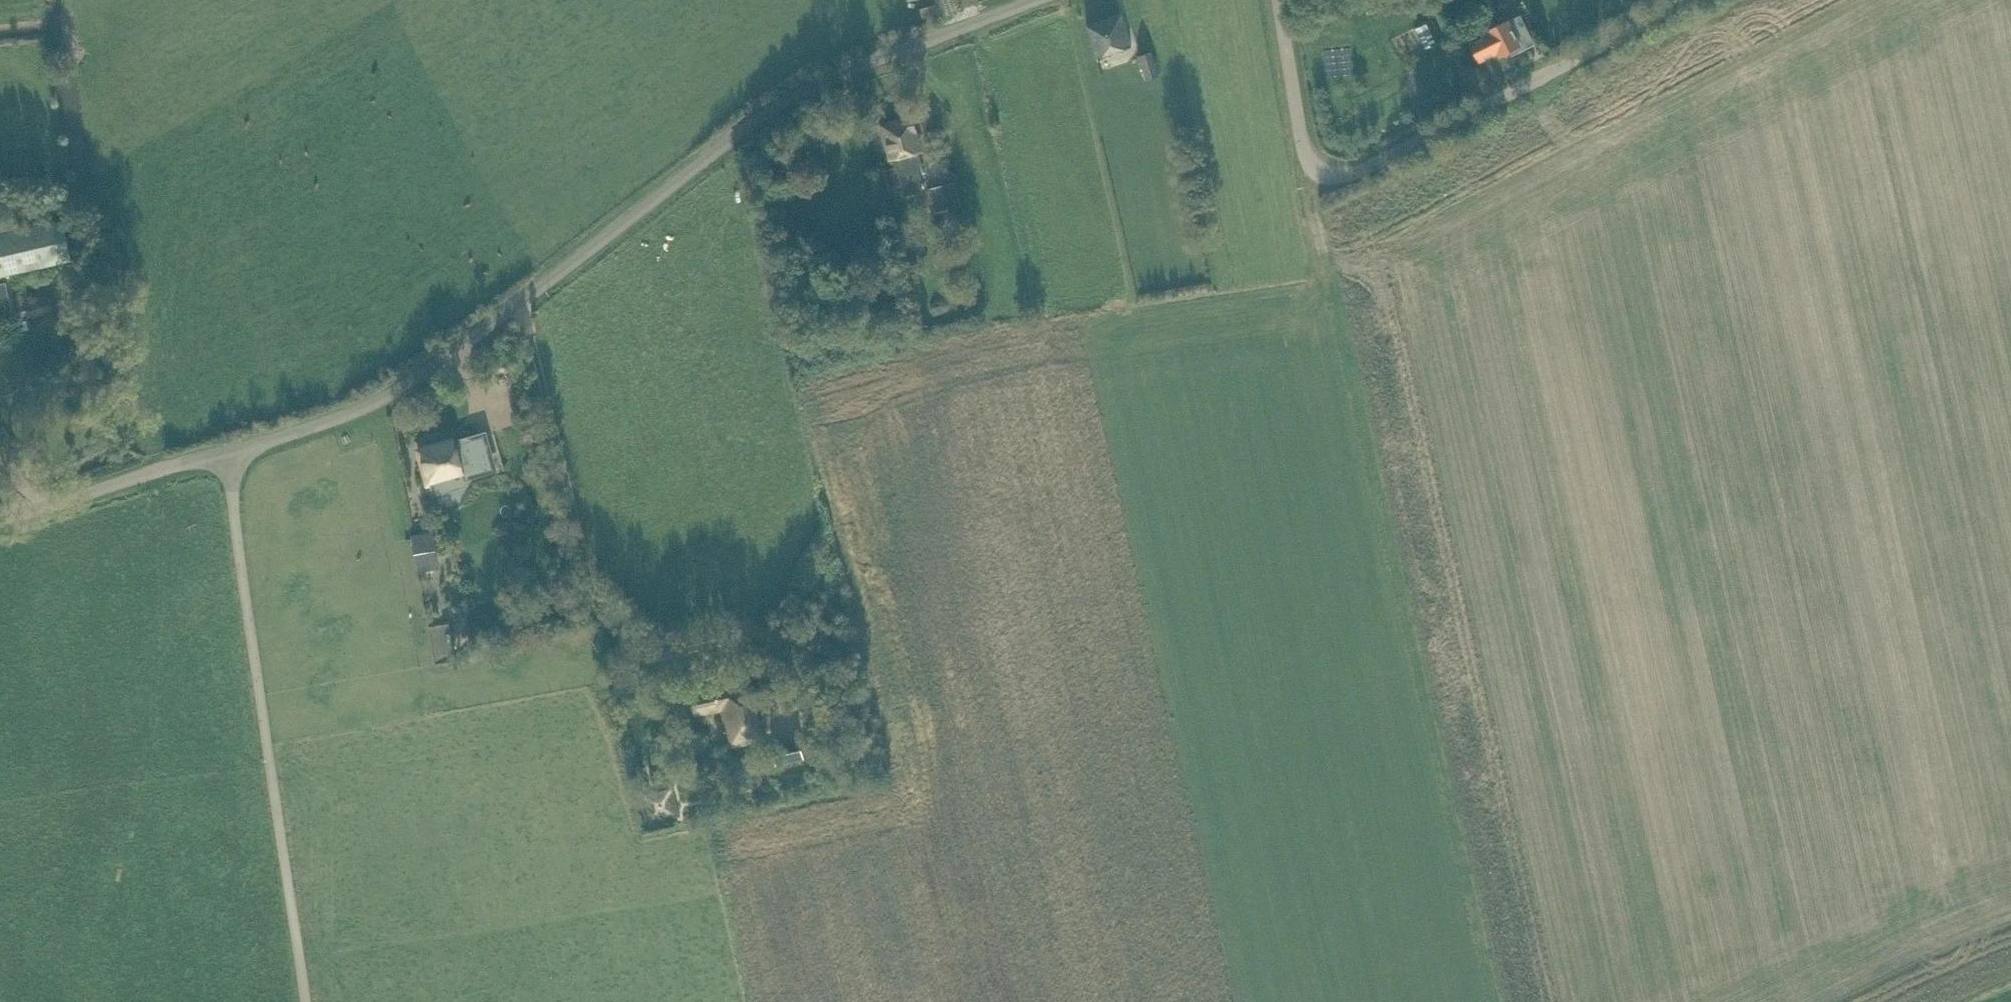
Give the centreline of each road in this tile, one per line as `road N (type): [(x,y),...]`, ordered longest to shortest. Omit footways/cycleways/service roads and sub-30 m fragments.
road 1 (unclassified): [(0,518),(368,406),(793,97),(1039,0)]
road 2 (unclassified): [(1319,171),(1367,168),(1688,0)]
road 3 (unclassified): [(1319,171),(1300,136),(1276,0)]

